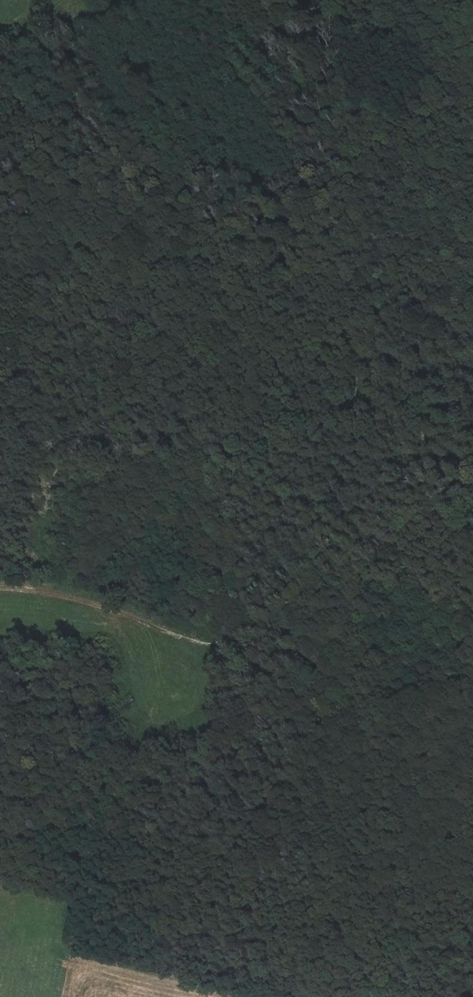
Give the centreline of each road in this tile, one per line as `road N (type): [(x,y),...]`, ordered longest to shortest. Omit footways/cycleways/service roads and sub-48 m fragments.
road 1 (track): [(0,588),(51,590),(225,633),(369,566),(438,516),(450,495)]

